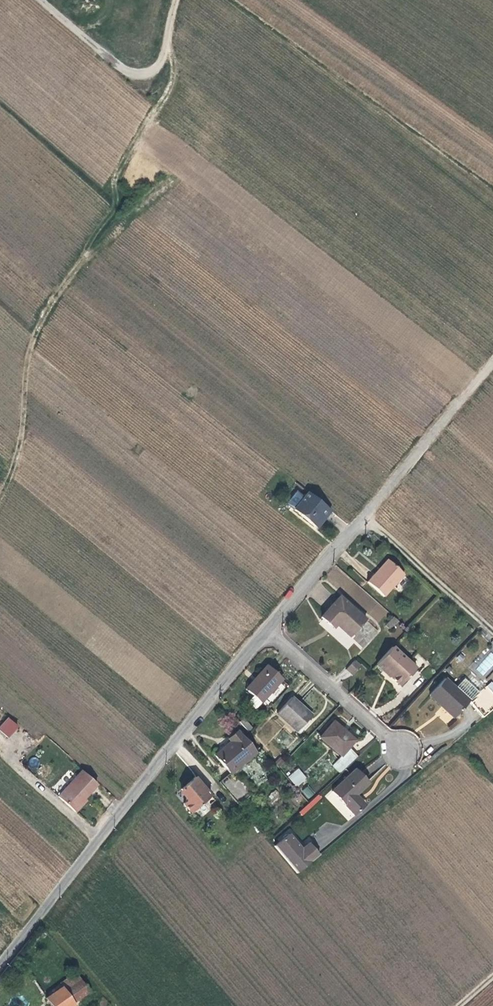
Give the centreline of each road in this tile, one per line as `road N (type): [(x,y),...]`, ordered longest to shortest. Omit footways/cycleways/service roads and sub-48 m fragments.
road 1 (track): [(167,48),(178,87),(125,176),(124,196),(56,288),(35,332),(24,427),(0,504)]
road 2 (unclassified): [(268,630),(0,964)]
road 3 (unclassified): [(492,368),(268,630)]
road 4 (track): [(492,188),(232,0)]
road 5 (residential): [(401,748),(268,630)]
road 6 (track): [(492,630),(368,514)]

